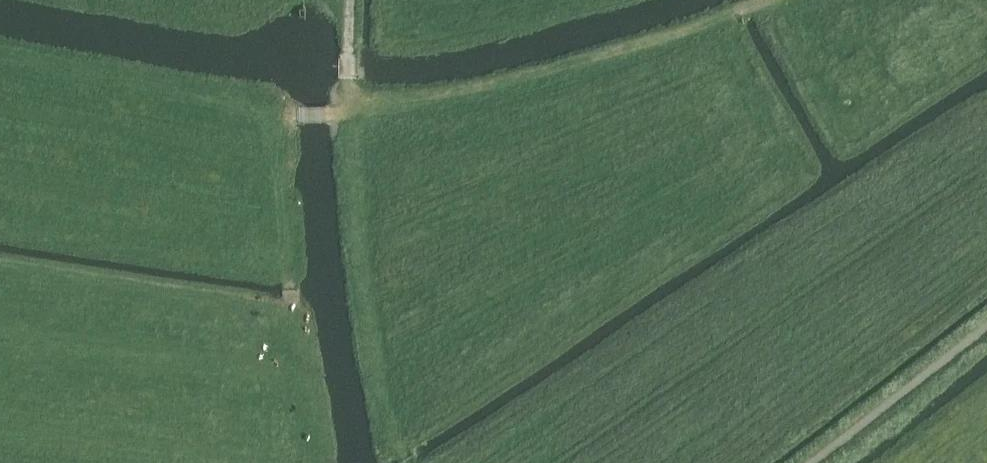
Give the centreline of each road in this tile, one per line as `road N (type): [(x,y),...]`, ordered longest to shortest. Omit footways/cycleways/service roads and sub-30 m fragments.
road 1 (track): [(344,116),(427,115),(526,96),(791,0)]
road 2 (track): [(408,462),(385,427),(344,116)]

